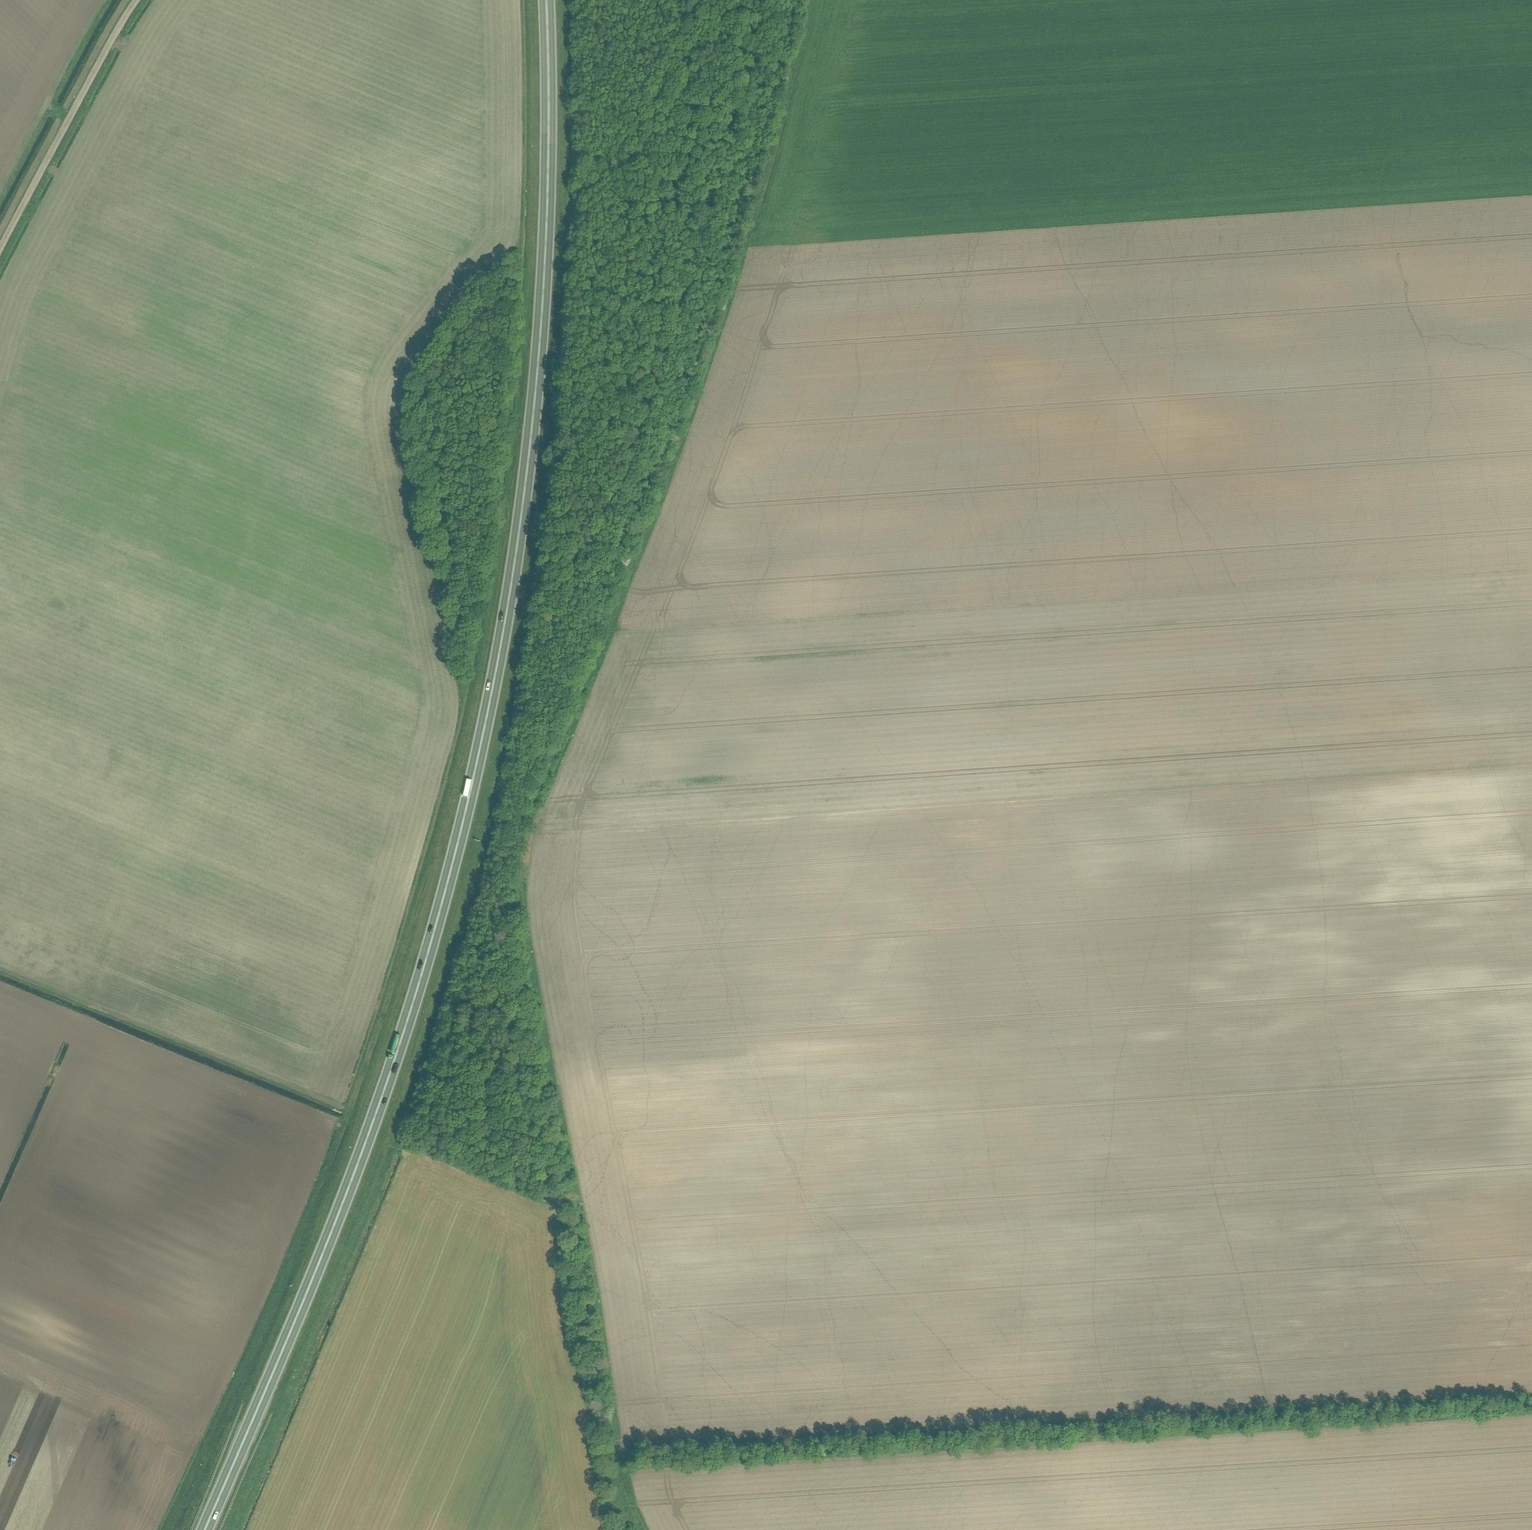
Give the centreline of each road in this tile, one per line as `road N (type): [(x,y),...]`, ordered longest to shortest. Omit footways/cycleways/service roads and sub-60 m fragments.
road 1 (track): [(641,1529),(620,1477),(515,853),(698,396),(813,0)]
road 2 (trunk): [(206,1529),(377,1111),(472,784),(512,580),(540,335),(545,0)]
road 3 (track): [(0,242),(131,0)]

